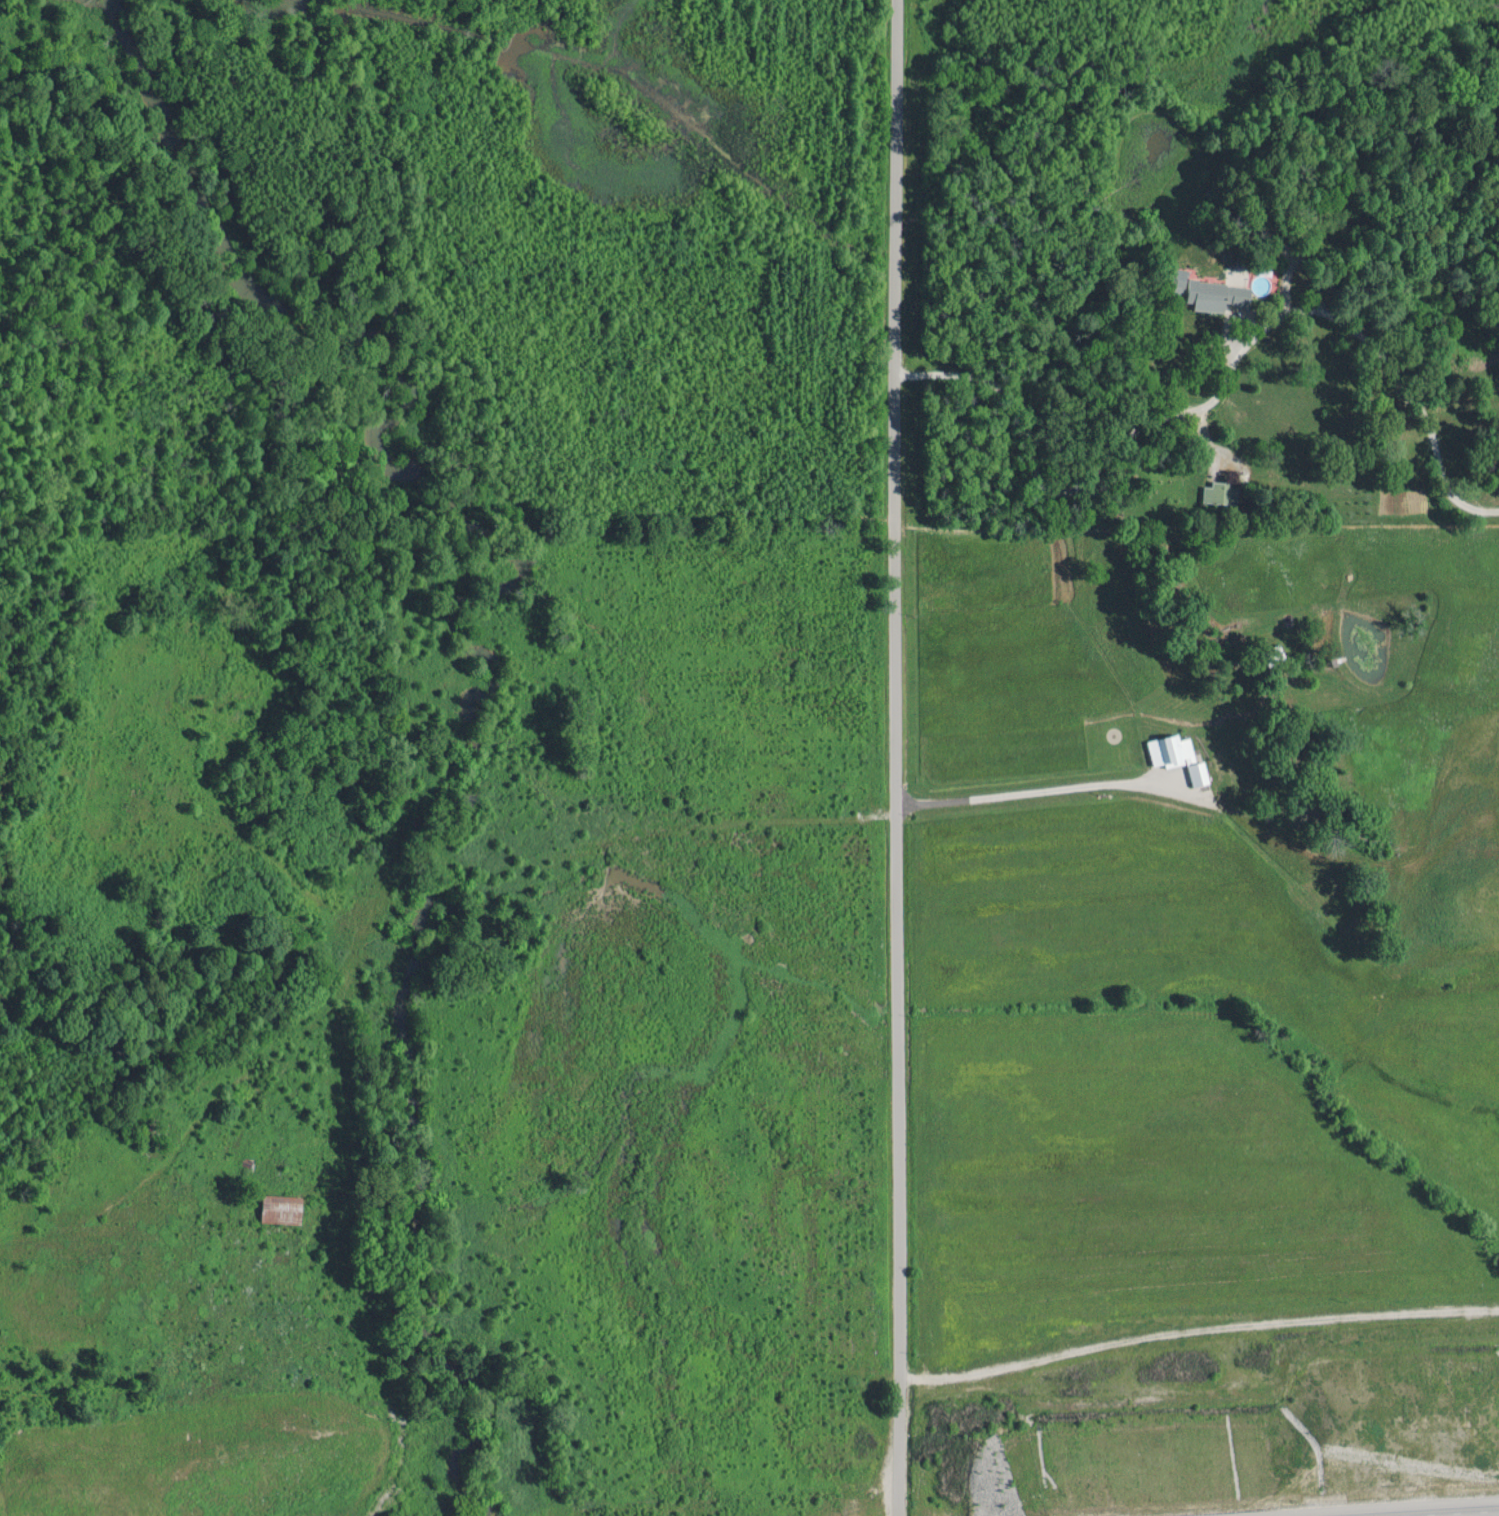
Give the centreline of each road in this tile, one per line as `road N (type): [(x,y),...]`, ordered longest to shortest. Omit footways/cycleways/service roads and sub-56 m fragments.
road 1 (residential): [(896,1515),(893,0)]
road 2 (residential): [(893,377),(1073,377),(1145,423),(1211,403),(1259,331),(1295,311),(1341,317),(1409,389),(1449,491),(1475,509),(1498,511)]

